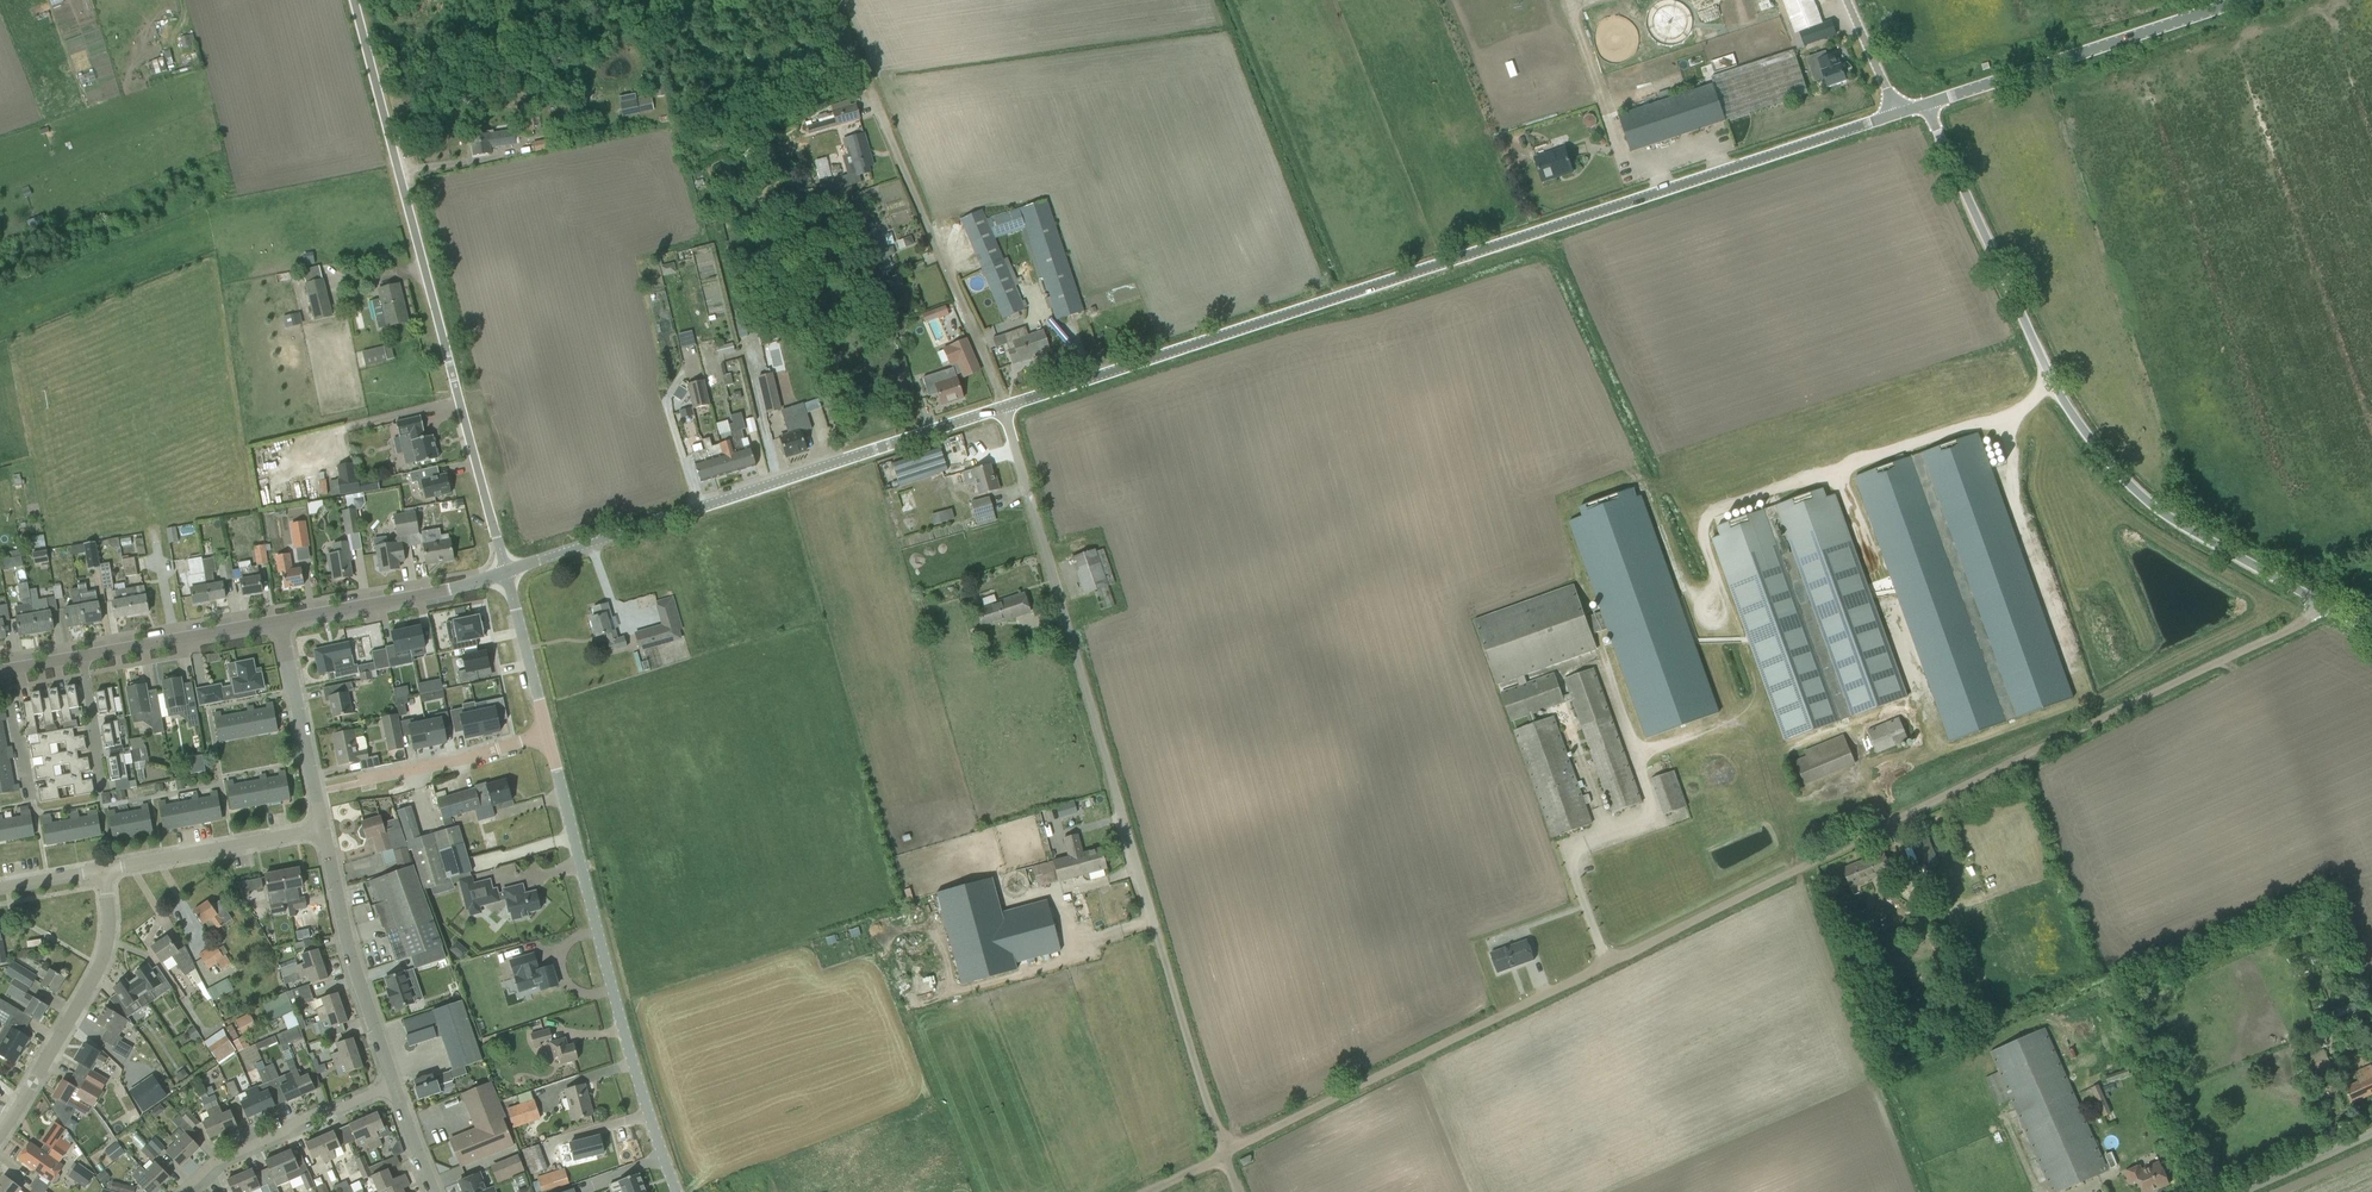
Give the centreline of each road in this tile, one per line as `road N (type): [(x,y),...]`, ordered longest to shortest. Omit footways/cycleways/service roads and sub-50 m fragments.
road 1 (unclassified): [(1226,1152),(2312,615),(2319,603)]
road 2 (tertiary): [(1003,408),(1899,114)]
road 3 (unclassified): [(1226,1152),(1003,408)]
road 4 (unclassified): [(2319,603),(2176,523),(2106,459),(2052,382),(1925,105)]
road 5 (unclassified): [(506,571),(355,0)]
road 6 (tertiary): [(506,571),(1003,408)]
road 7 (unclassified): [(677,1191),(626,1043),(547,733)]
road 8 (track): [(1003,408),(831,0)]
road 9 (tertiary): [(1925,105),(2245,0)]
road 10 (residential): [(0,1134),(102,953),(106,869)]
road 11 (residential): [(395,1086),(342,925),(324,829)]
road 12 (residential): [(315,788),(465,759),(547,733)]
road 13 (residential): [(184,1191),(214,1163),(395,1086)]
road 14 (tertiary): [(280,621),(449,590),(506,571)]
road 15 (residential): [(106,869),(324,829)]
road 16 (tertiary): [(82,656),(280,621)]
road 17 (residential): [(315,788),(280,621)]
road 18 (unclassified): [(547,733),(506,571)]
road 19 (unclassified): [(2236,1191),(2371,1134)]
road 20 (residential): [(4,670),(31,798)]
road 21 (residential): [(82,656),(103,782)]
road 22 (unclassified): [(1899,114),(1847,0)]

